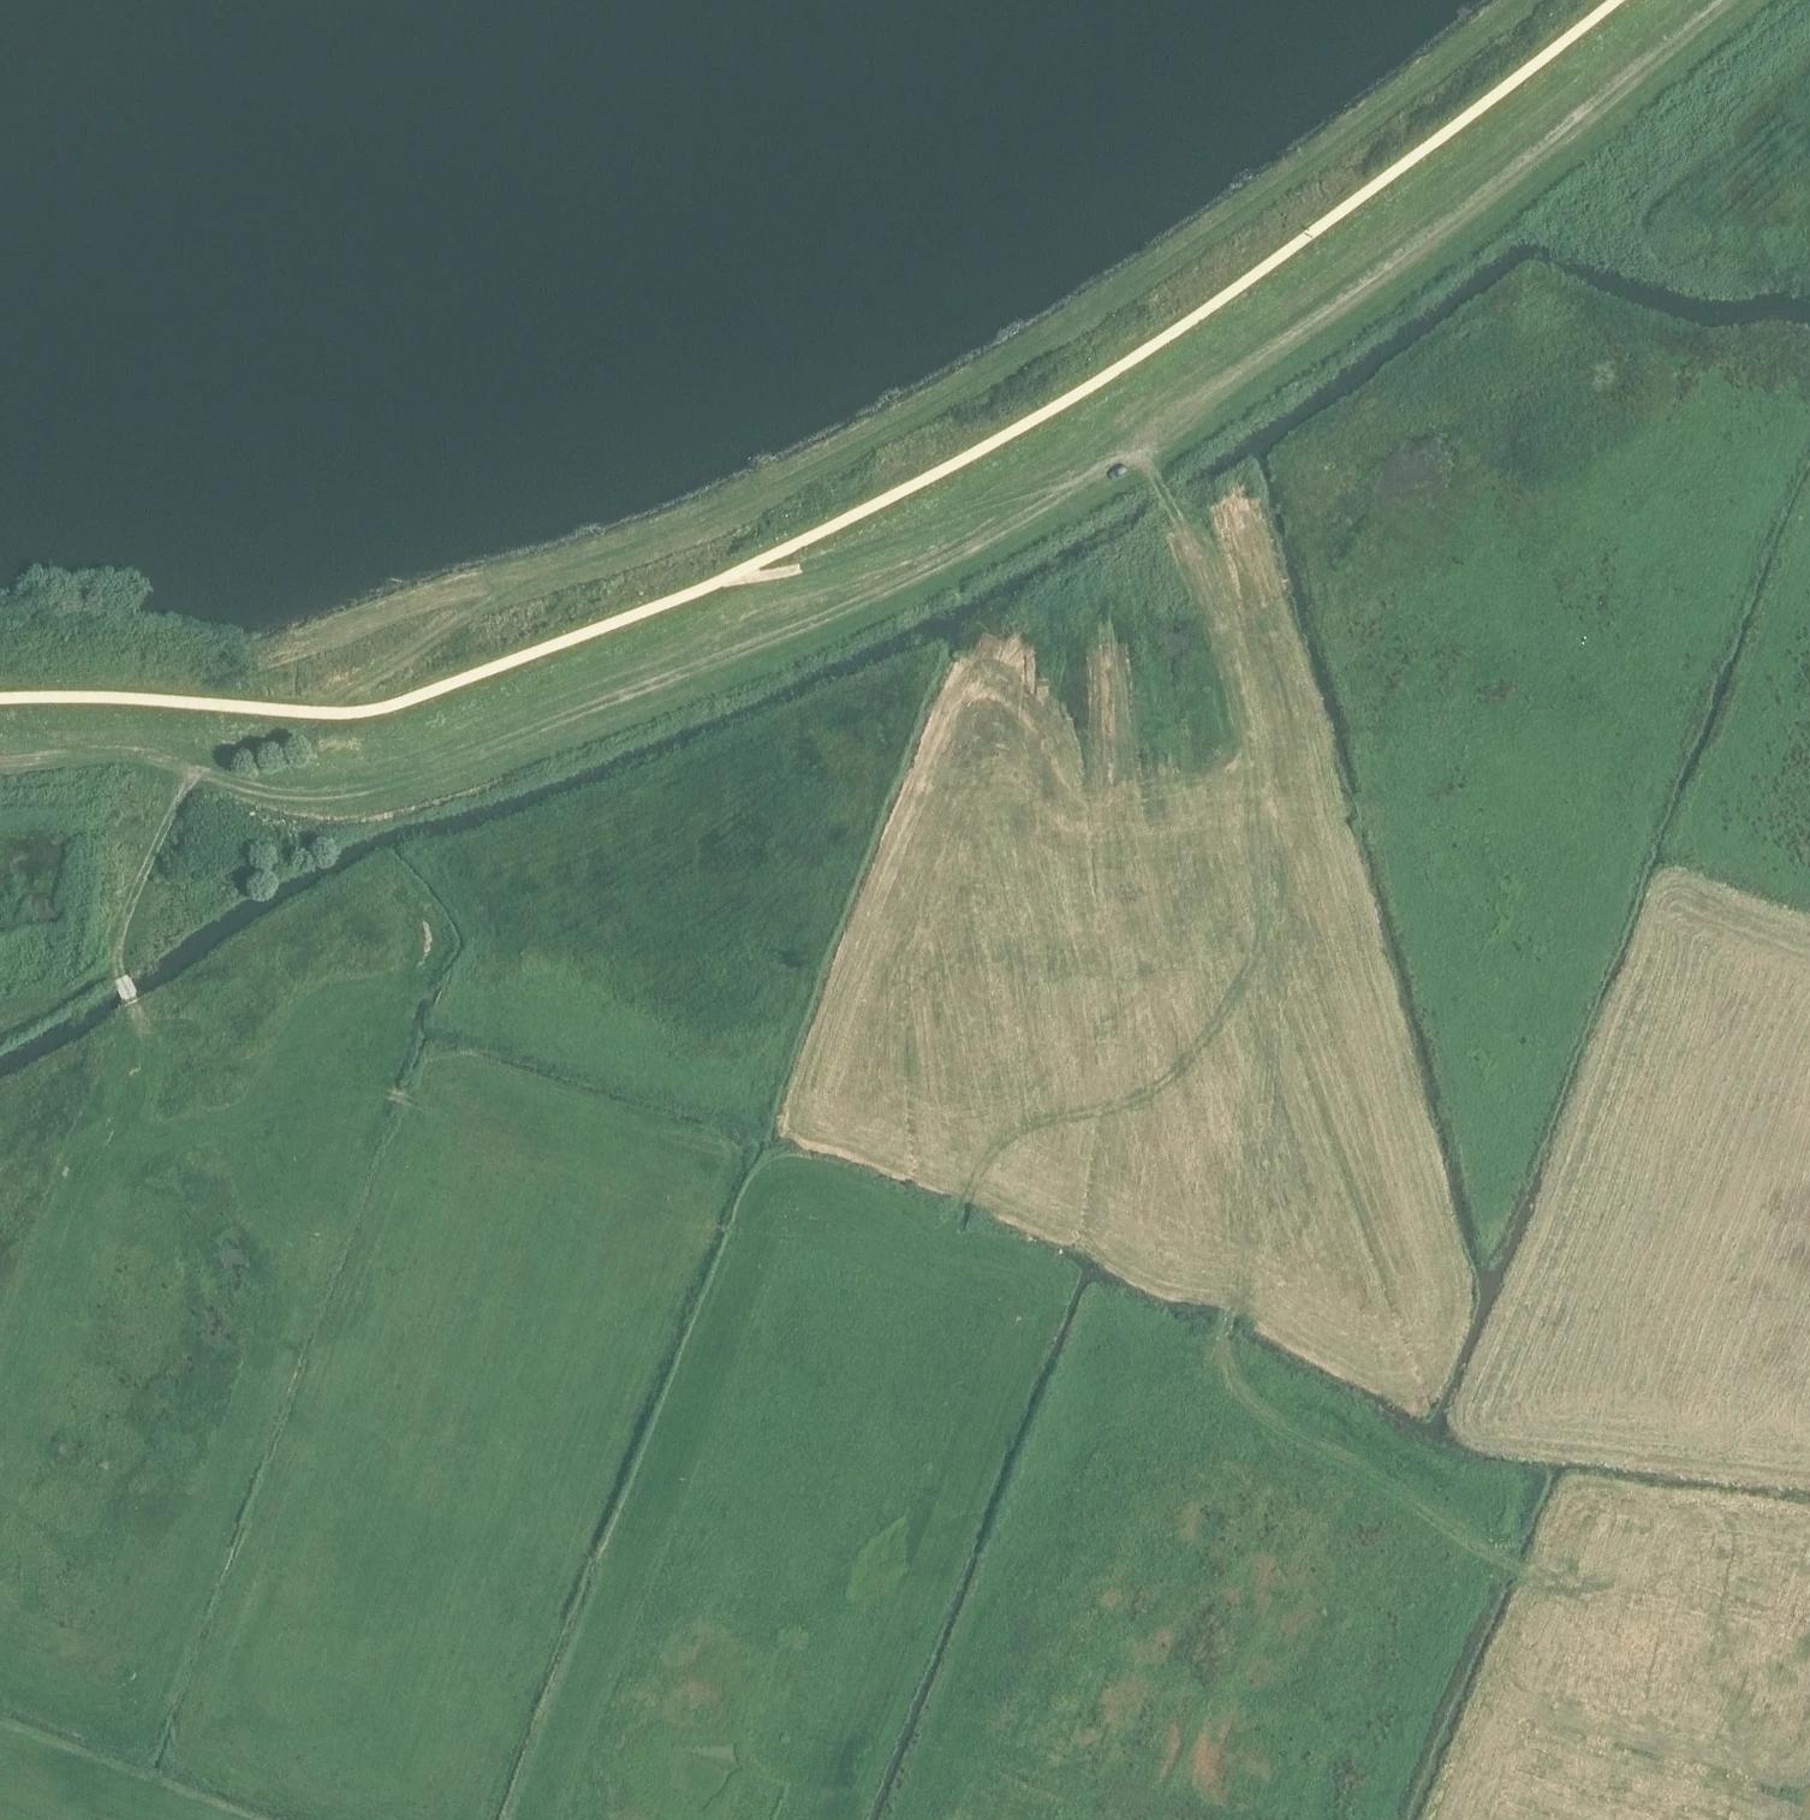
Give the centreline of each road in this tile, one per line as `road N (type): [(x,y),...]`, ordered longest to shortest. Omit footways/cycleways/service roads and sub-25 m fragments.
road 1 (track): [(1723,0),(1597,107),(1033,510),(508,739),(347,794),(267,794),(161,759),(0,772)]
road 2 (track): [(1525,0),(1234,222),(1020,361),(776,492),(479,607),(323,714)]
road 3 (track): [(1133,438),(1217,608),(1245,724),(1266,1089),(1247,1266),(1230,1313)]
road 4 (track): [(364,712),(198,768),(149,855),(121,934),(117,966),(136,1018),(130,1071)]
road 5 (track): [(1071,479),(876,543),(732,577)]
road 6 (track): [(161,759),(0,729)]

